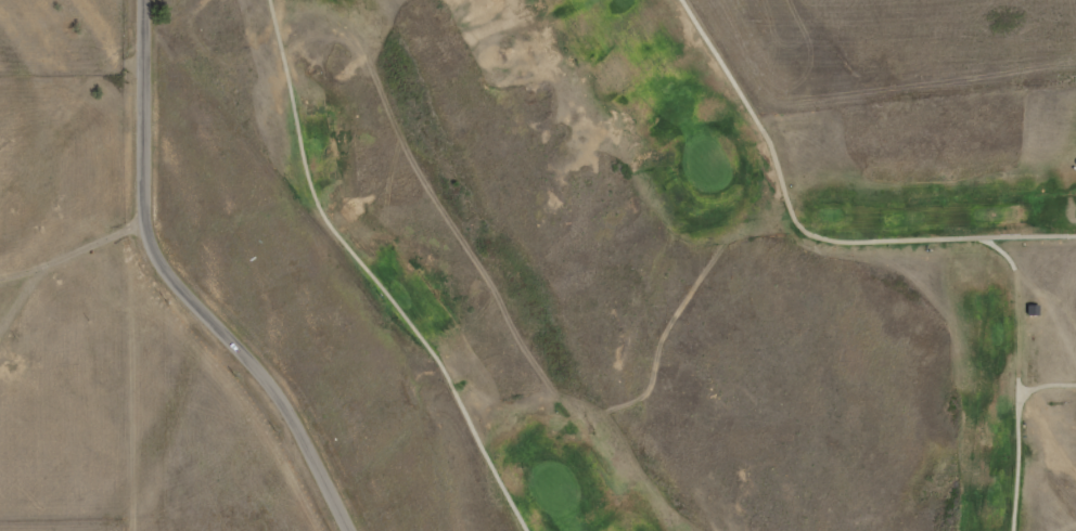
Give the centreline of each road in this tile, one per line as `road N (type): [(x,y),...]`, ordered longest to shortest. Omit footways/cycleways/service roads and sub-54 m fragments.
road 1 (track): [(527,530),(443,365),(320,210),(272,0)]
road 2 (residential): [(144,0),(144,220),(154,252),(289,406),(351,530)]
road 3 (track): [(677,0),(764,131),(793,218),(811,235),(837,243),(1075,236)]
road 4 (track): [(1013,530),(1021,279),(983,238)]

